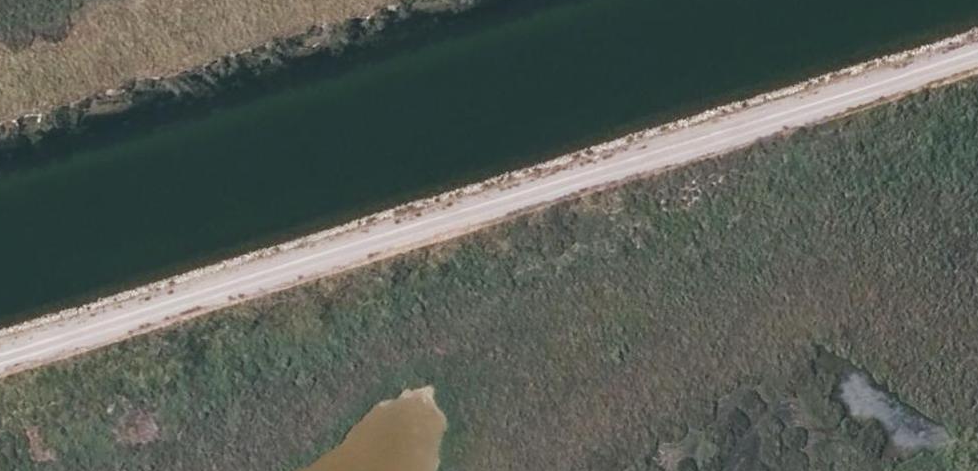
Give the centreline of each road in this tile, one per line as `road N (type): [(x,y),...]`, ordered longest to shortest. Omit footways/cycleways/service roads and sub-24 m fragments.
road 1 (track): [(977,56),(0,359)]

